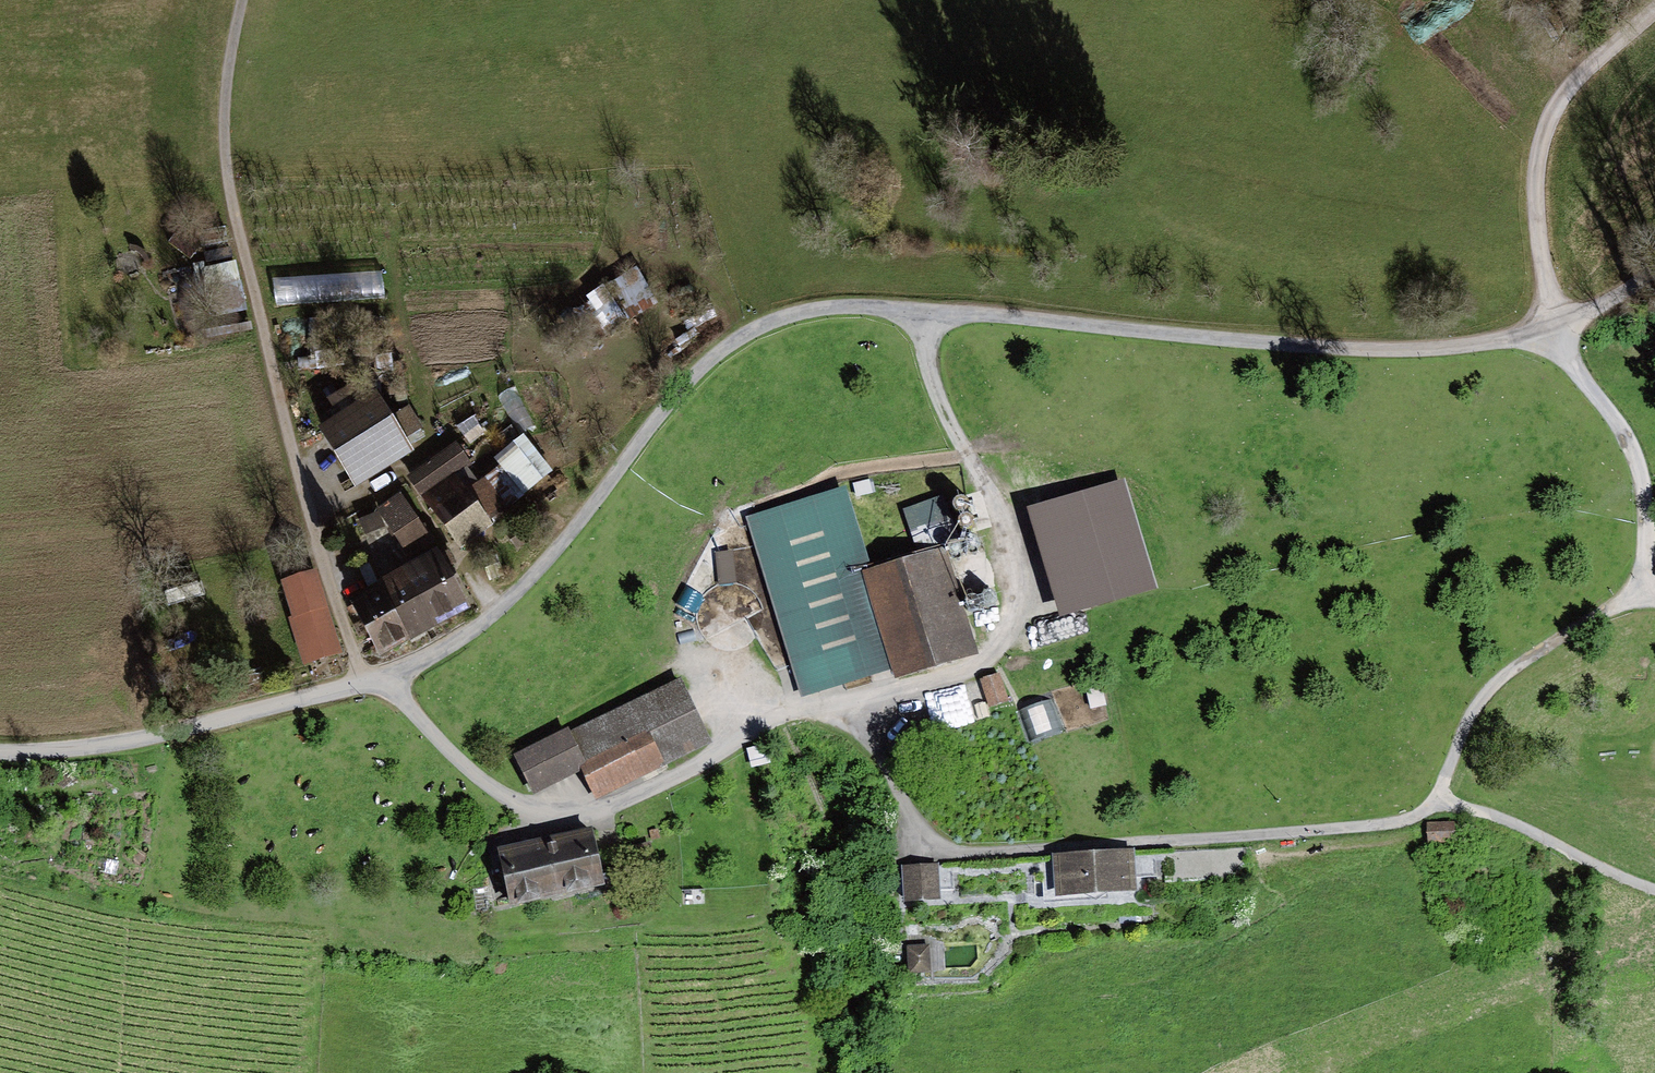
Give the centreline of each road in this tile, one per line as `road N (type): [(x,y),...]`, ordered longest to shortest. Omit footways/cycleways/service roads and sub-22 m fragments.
road 1 (unclassified): [(0,751),(182,729),(375,676),(433,652),(479,623),(538,568),(694,376),(761,328),(803,312),(923,309),(1406,350),(1551,337),(1654,267)]
road 2 (track): [(923,309),(934,387),(1002,522),(1020,585),(1010,639),(986,661),(788,714),(667,781),(565,817),(534,811),(489,785),(423,723),(387,673)]
road 3 (track): [(1436,797),(1420,812),(1381,824),(955,852),(919,828),(845,700)]
road 4 (track): [(1551,337),(1533,194),(1548,120),(1654,0)]
road 5 (track): [(1640,586),(1505,673),(1473,710),(1436,797)]
road 6 (track): [(1551,337),(1625,436),(1643,483),(1640,586)]
road 7 (track): [(1654,890),(1436,797)]

